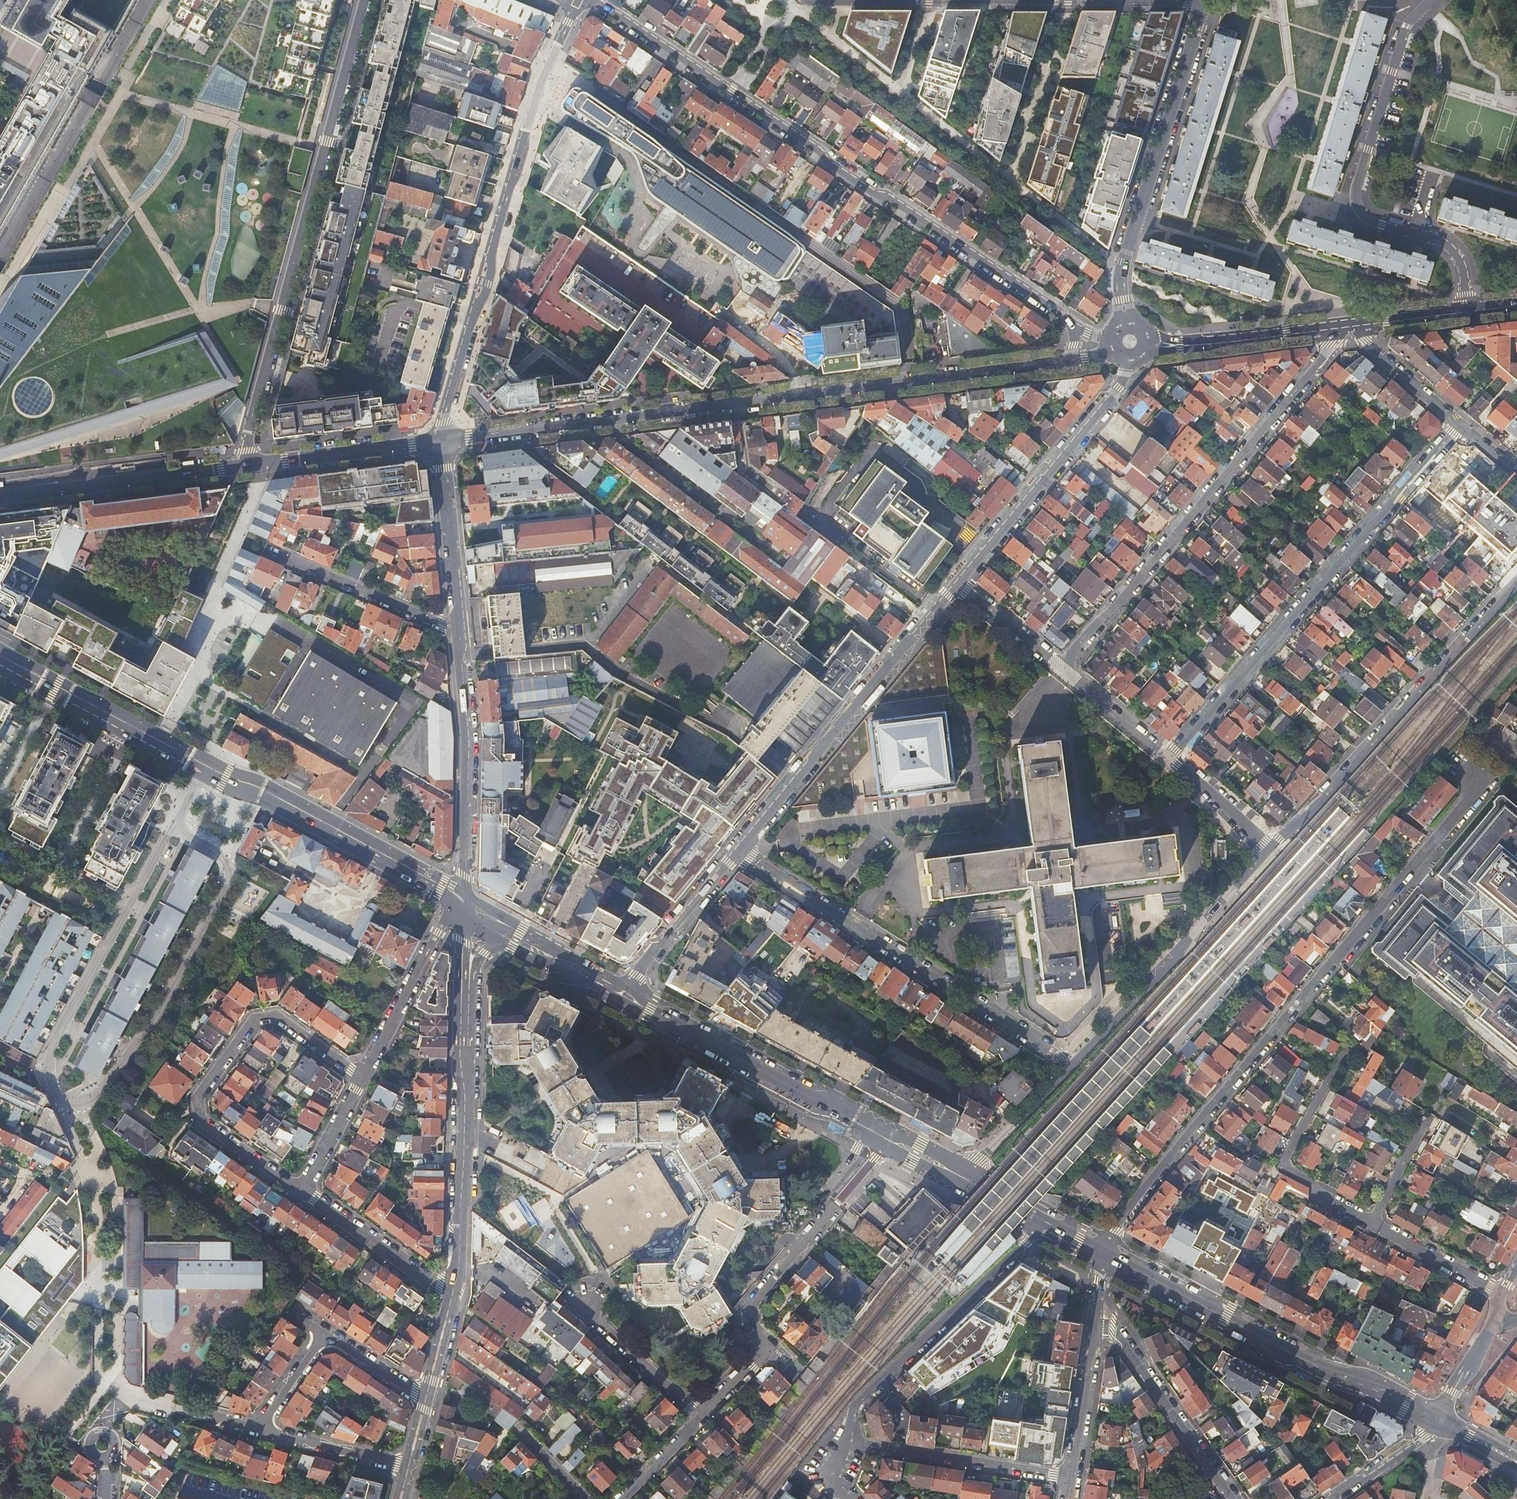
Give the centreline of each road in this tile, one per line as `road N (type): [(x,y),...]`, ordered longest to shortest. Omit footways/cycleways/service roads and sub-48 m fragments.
road 1 (secondary): [(1065,362),(441,442)]
road 2 (residential): [(1103,1252),(1123,1214),(1467,802),(1470,770)]
road 3 (residential): [(589,0),(1073,325)]
road 4 (residential): [(365,0),(249,431),(247,466)]
road 5 (tertiary): [(441,442),(441,419),(542,73),(580,0)]
road 6 (residential): [(1345,325),(1076,646),(1065,671)]
road 7 (residential): [(1169,757),(1459,425)]
road 8 (residential): [(1073,1066),(739,851)]
road 9 (residential): [(1430,0),(1404,33),(1356,199),(1370,221),(1450,250),(1467,311)]
road 10 (secondary): [(1103,1252),(1299,1357),(1437,1419)]
road 11 (residential): [(66,1109),(100,1094),(154,1023),(227,888),(225,859),(171,829)]
road 12 (residential): [(302,1194),(206,1126),(200,1093),(251,1023),(271,1016),(362,1079)]
road 13 (residential): [(1516,583),(1325,799),(1270,848)]
road 14 (residential): [(739,851),(958,582)]
road 15 (residential): [(1205,2),(1124,263),(1128,325)]
road 16 (residential): [(171,829),(50,1052),(66,1109)]
road 17 (residential): [(894,0),(1205,2)]
road 18 (residential): [(1045,1221),(859,1404),(844,1443)]
road 19 (residential): [(462,997),(465,1105),(453,1294)]
road 20 (residential): [(1270,848),(1073,1066)]
road 21 (residential): [(958,582),(1122,384),(1130,357)]
road 22 (secondary): [(203,773),(453,900)]
road 23 (secondary): [(467,895),(458,631)]
road 24 (secondary): [(247,466),(0,496)]
road 25 (secondary): [(848,1117),(644,1007)]
road 26 (residential): [(1072,1478),(844,1443)]
road 27 (residential): [(1371,1224),(1327,1200),(1285,1162),(1344,1054)]
road 28 (secondary): [(0,666),(203,773)]
road 29 (residential): [(1234,1498),(1120,1338),(1094,1324)]
road 30 (residential): [(458,631),(268,550)]
road 31 (residential): [(453,900),(362,1079)]
road 32 (secondary): [(1146,343),(1345,325)]
road 33 (secondary): [(441,442),(247,466)]
road 34 (secondary): [(458,631),(441,442)]
road 35 (residential): [(302,1194),(453,1294)]
road 36 (residential): [(767,1348),(752,1325),(753,1306),(838,1202)]
road 37 (residential): [(625,986),(739,851)]
road 38 (residential): [(587,1306),(701,1417)]
road 39 (tertiary): [(1094,1324),(1072,1478)]
road 40 (residential): [(1073,1066),(966,1178)]
road 41 (residential): [(260,1430),(409,1466)]
road 42 (residential): [(1502,1293),(1371,1224)]
road 43 (residential): [(1459,425),(1372,352),(1361,323)]
road 44 (residential): [(958,582),(1065,671)]
road 45 (residential): [(1169,757),(1270,848)]
road 46 (residential): [(1065,671),(1169,757)]
road 47 (residential): [(1334,1498),(1425,1435),(1437,1419)]
road 48 (residential): [(362,1079),(302,1194)]
road 49 (secondary): [(571,956),(467,895)]

